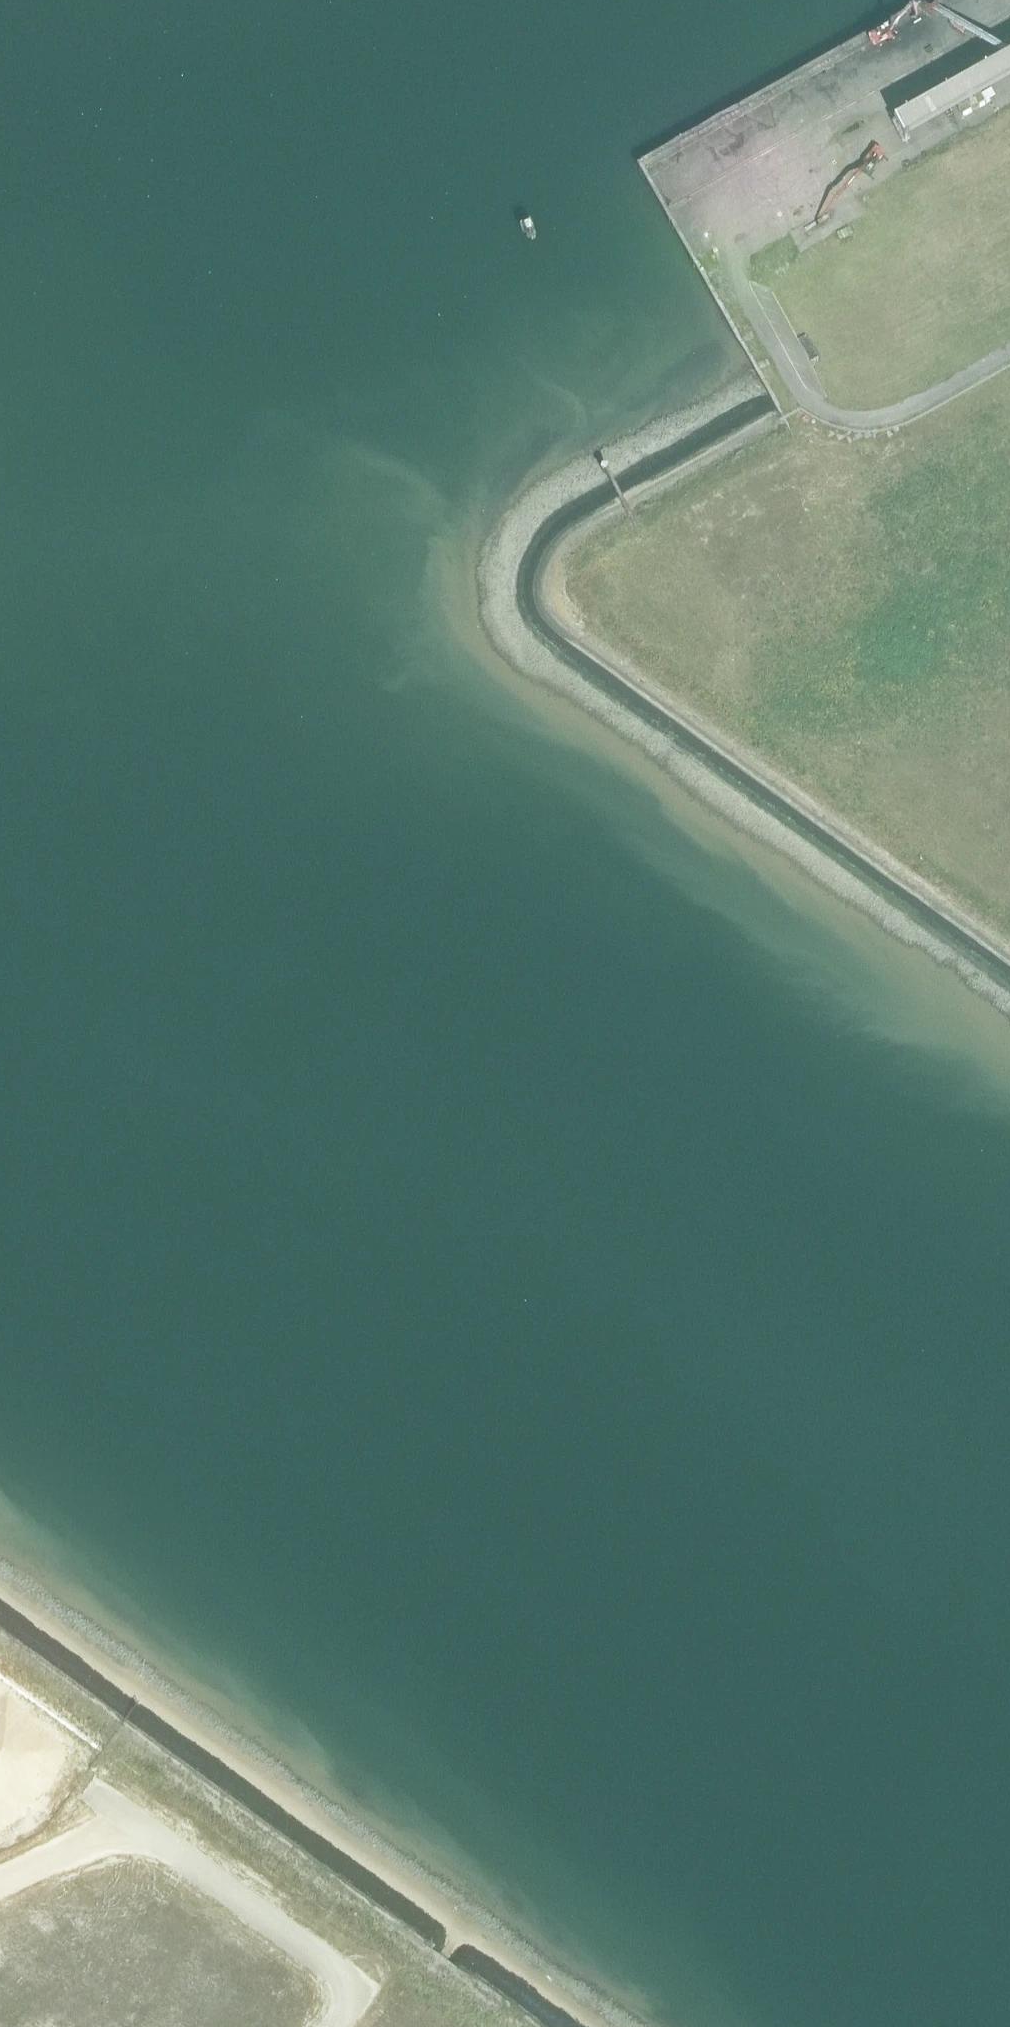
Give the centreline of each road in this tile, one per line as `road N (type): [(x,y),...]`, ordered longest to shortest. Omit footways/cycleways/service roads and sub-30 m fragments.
road 1 (unclassified): [(335,2026),(368,1980),(81,1780)]
road 2 (track): [(0,1886),(141,1822)]

